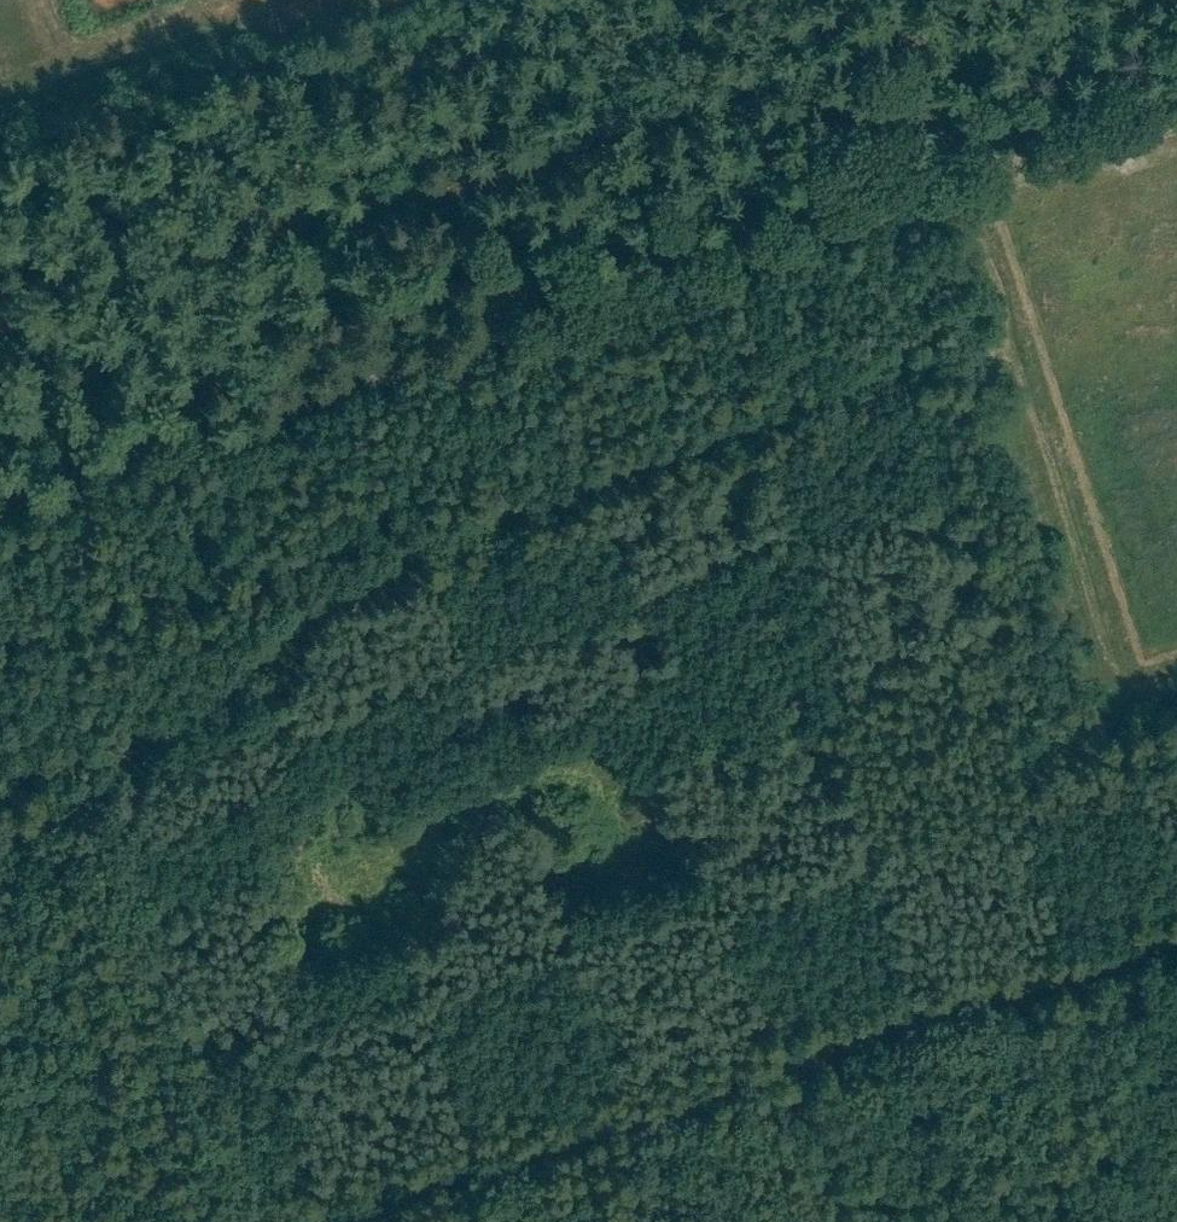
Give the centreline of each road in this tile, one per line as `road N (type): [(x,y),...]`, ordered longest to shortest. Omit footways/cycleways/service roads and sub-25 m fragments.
road 1 (track): [(0,870),(129,742),(337,592),(575,489),(1008,325),(921,27)]
road 2 (track): [(921,27),(404,205),(237,247),(86,309),(0,333)]
road 3 (track): [(306,1221),(1176,942)]
road 4 (track): [(1176,699),(1122,716),(1008,325)]
road 5 (track): [(787,1064),(838,1221)]

